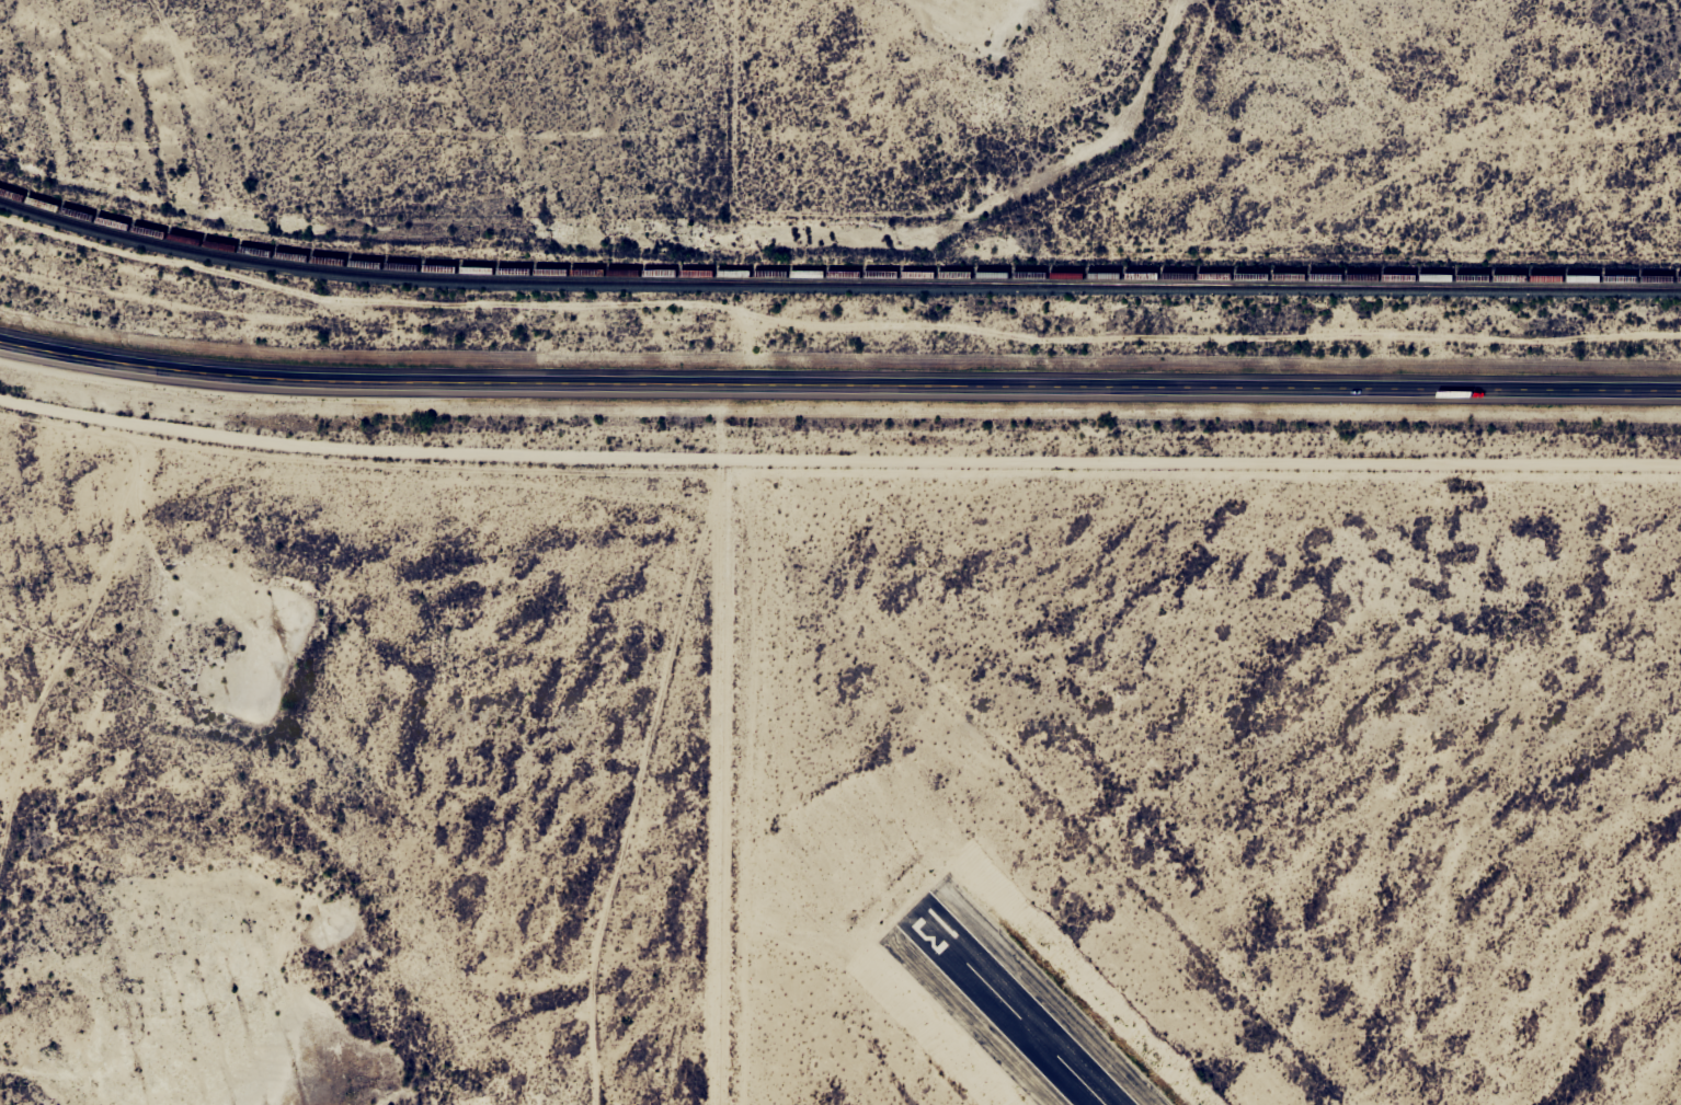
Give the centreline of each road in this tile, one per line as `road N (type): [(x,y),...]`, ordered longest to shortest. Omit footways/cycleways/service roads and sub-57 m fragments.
road 1 (trunk): [(1680,390),(331,381),(199,373),(0,343)]
road 2 (track): [(712,1104),(719,387)]

